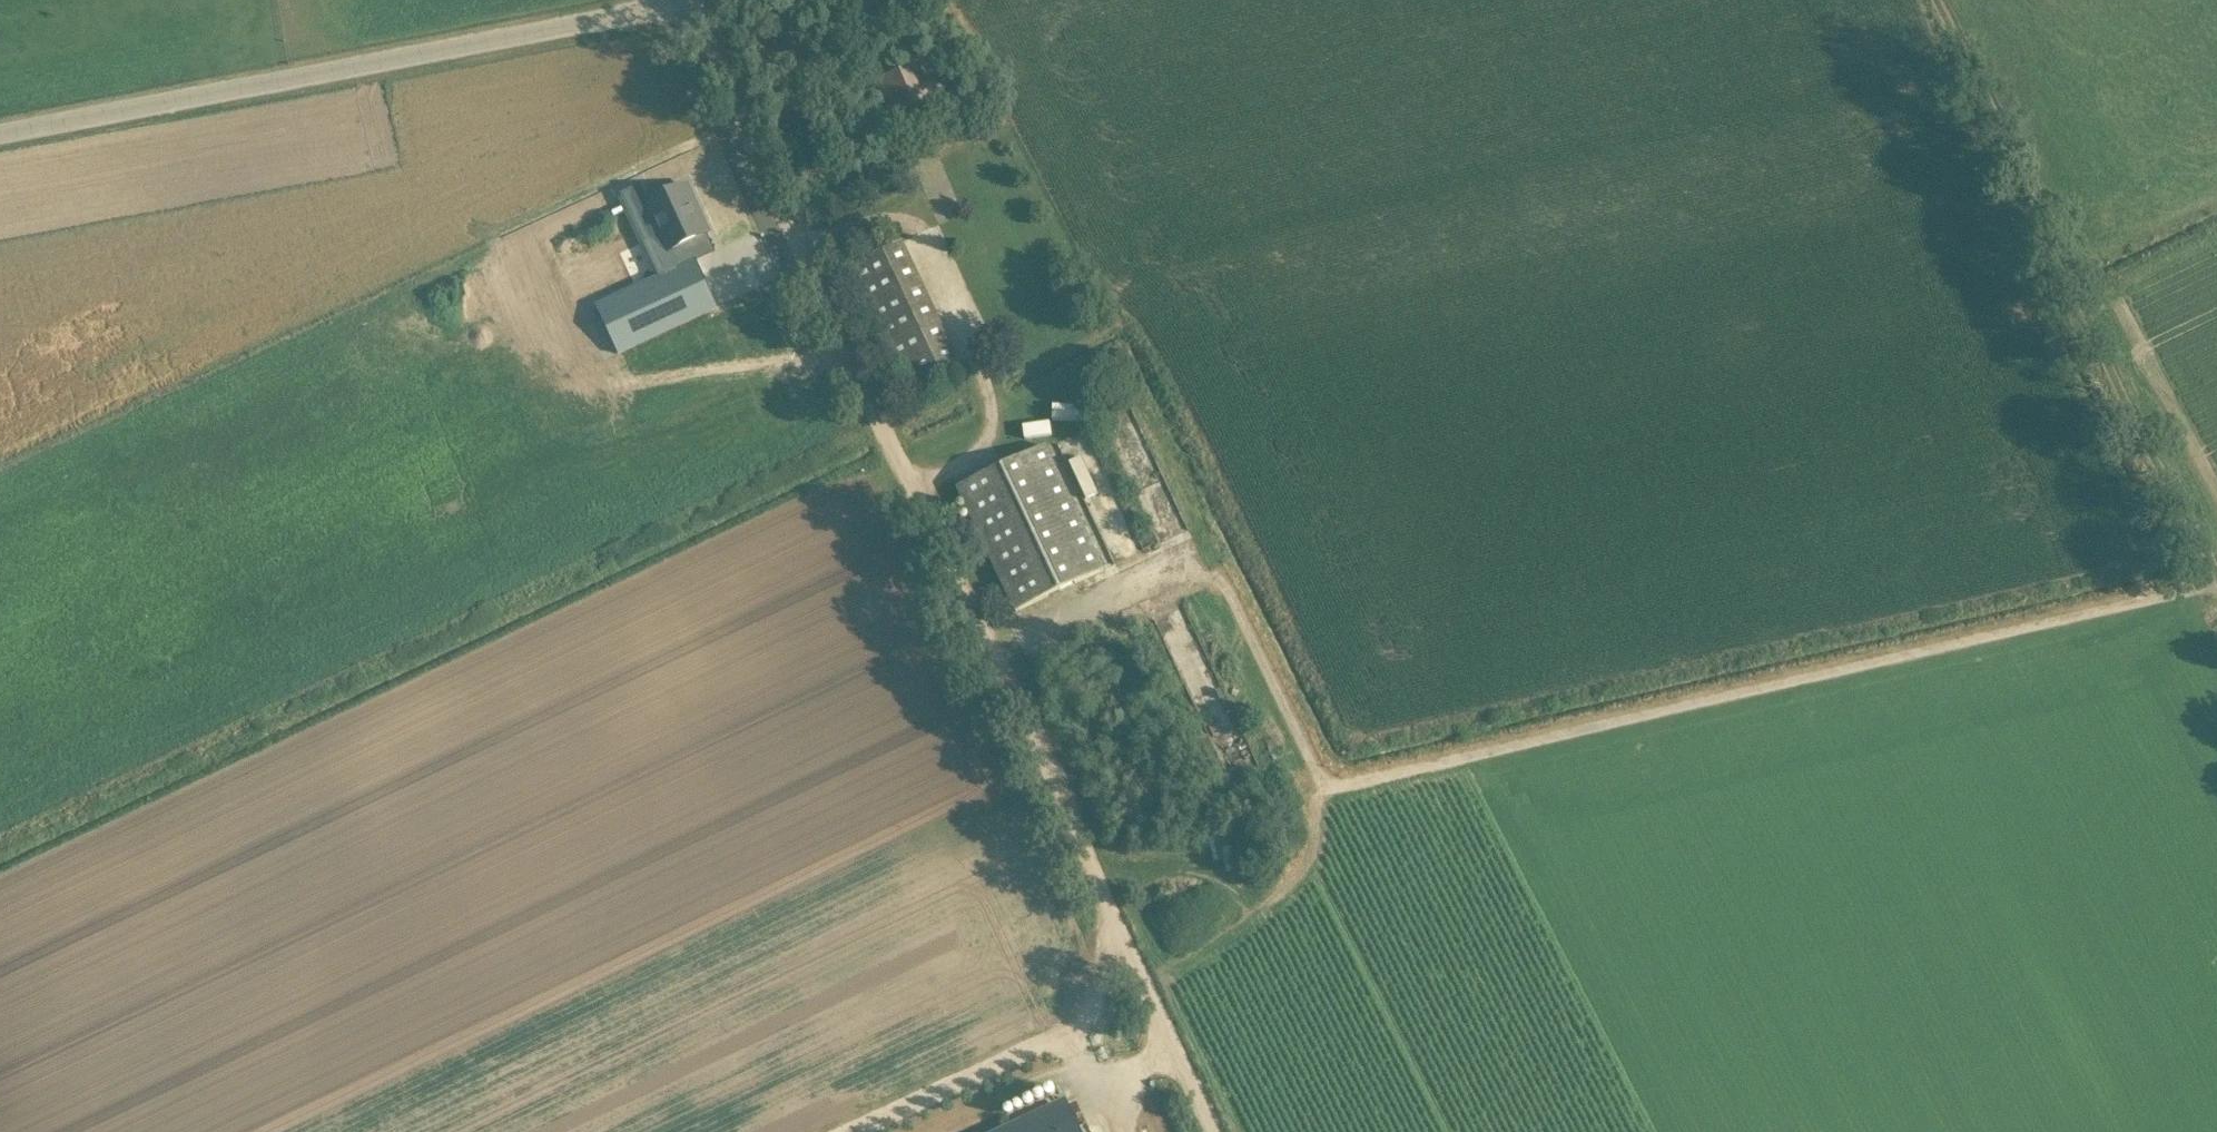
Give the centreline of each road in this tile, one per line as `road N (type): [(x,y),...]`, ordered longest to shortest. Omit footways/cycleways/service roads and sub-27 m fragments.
road 1 (track): [(1217,1131),(687,0)]
road 2 (unclassified): [(0,134),(699,0)]
road 3 (track): [(2216,508),(2124,322),(2068,275),(1933,0)]

